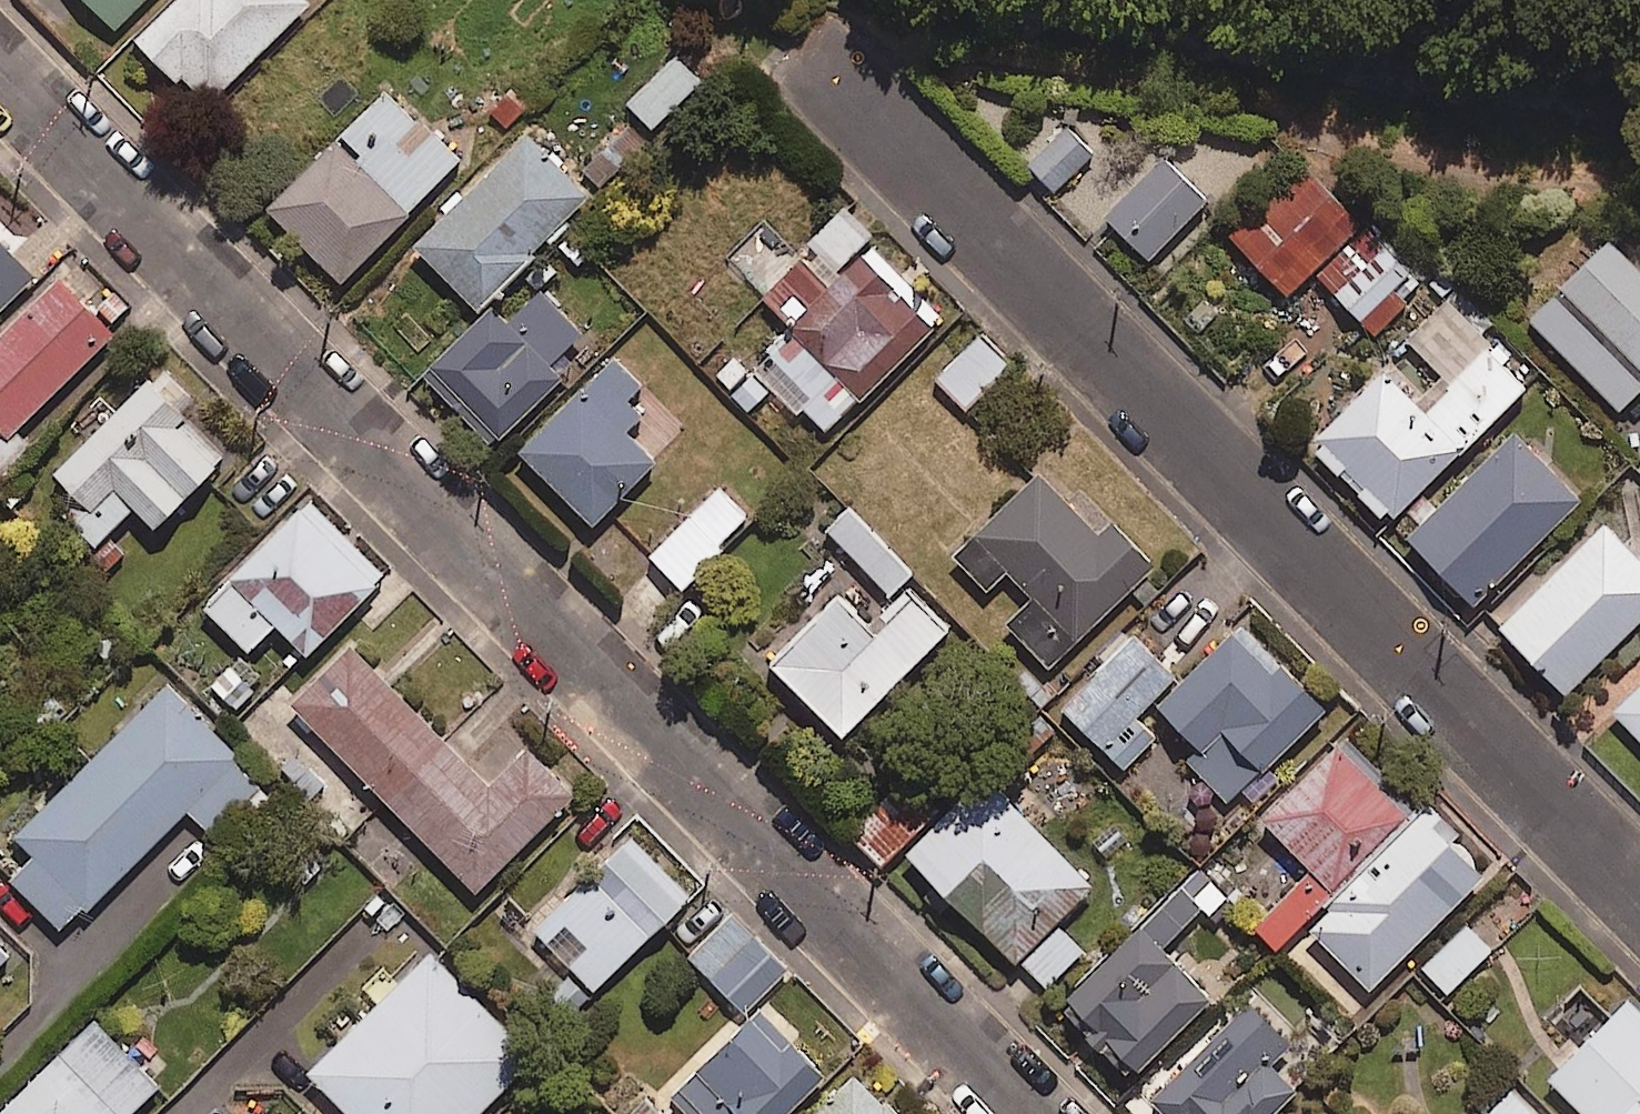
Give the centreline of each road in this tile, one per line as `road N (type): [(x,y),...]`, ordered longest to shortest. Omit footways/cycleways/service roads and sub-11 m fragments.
road 1 (residential): [(0,78),(1023,1113)]
road 2 (residential): [(1639,900),(830,79)]

